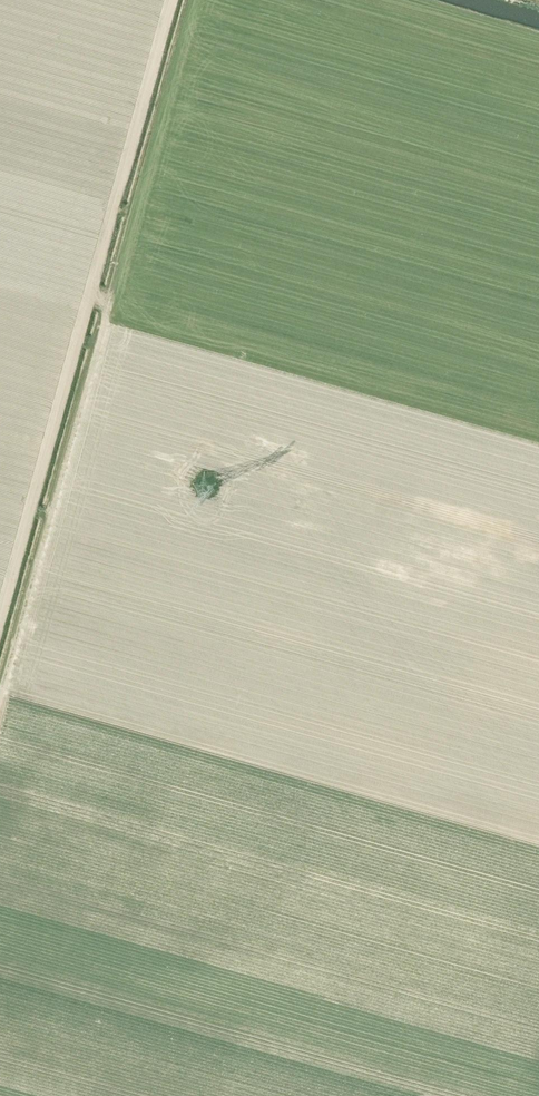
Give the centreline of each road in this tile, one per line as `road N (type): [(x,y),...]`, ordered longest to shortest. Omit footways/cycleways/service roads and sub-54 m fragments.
road 1 (track): [(0,614),(169,0)]
road 2 (track): [(0,695),(110,299),(89,294)]

